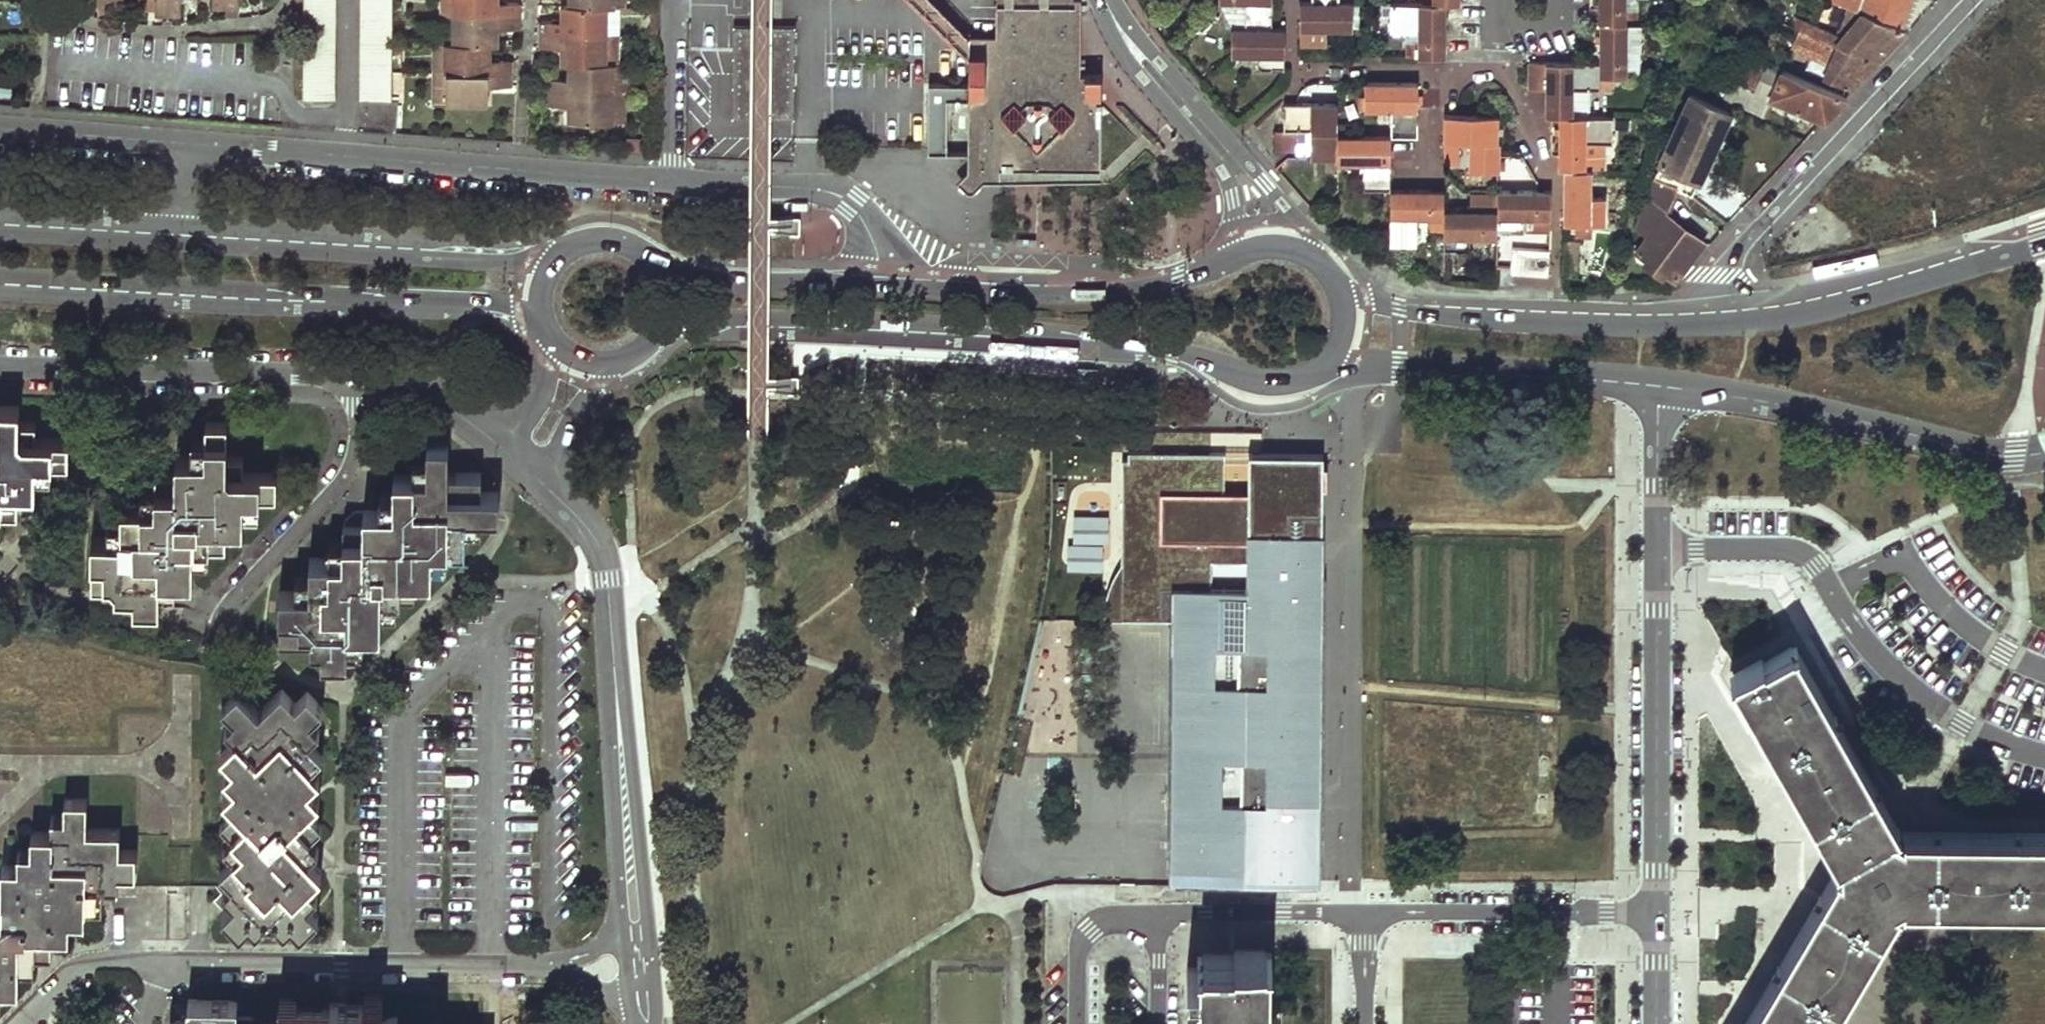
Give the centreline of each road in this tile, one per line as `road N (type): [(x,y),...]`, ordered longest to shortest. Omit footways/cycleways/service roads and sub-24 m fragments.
road 1 (secondary): [(608,372),(676,332),(716,326),(870,327),(1144,346),(1268,385),(1334,369)]
road 2 (residential): [(179,145),(810,189),(852,203)]
road 3 (secondary): [(0,286),(473,307),(537,326)]
road 4 (residential): [(1658,384),(1658,912)]
road 5 (residential): [(536,479),(590,532),(606,571),(640,960)]
road 6 (residential): [(640,960),(152,957)]
road 7 (residential): [(1733,315),(1732,264),(1744,243),(1974,0)]
road 8 (secondary): [(568,244),(526,252),(173,236)]
road 9 (secondary): [(1733,315),(1654,322),(1410,311),(1344,288)]
road 10 (secondary): [(1658,384),(1974,452),(2044,452)]
road 11 (residential): [(0,372),(340,382)]
road 12 (secondary): [(1334,369),(1399,365),(1658,384)]
road 13 (residential): [(1317,251),(1106,5)]
road 14 (secondary): [(2044,244),(1733,315)]
road 15 (residential): [(1106,5),(1129,65),(1230,186),(1233,222),(1211,265)]
road 16 (residential): [(340,382),(359,430),(342,475),(204,621)]
road 17 (residential): [(1658,912),(1370,915)]
road 18 (secondary): [(844,281),(719,277),(617,234),(568,244)]
road 19 (secondary): [(1211,265),(1119,292),(930,284)]
road 20 (residential): [(1370,915),(1205,913),(1137,922)]
road 21 (residential): [(0,129),(179,145)]
road 22 (residential): [(340,382),(420,390),(498,446)]
road 23 (secondary): [(173,236),(0,225)]
road 24 (residential): [(152,957),(84,962),(24,1023)]
road 25 (residential): [(1137,922),(1087,932),(1078,1023)]
road 26 (residential): [(536,479),(608,372)]

